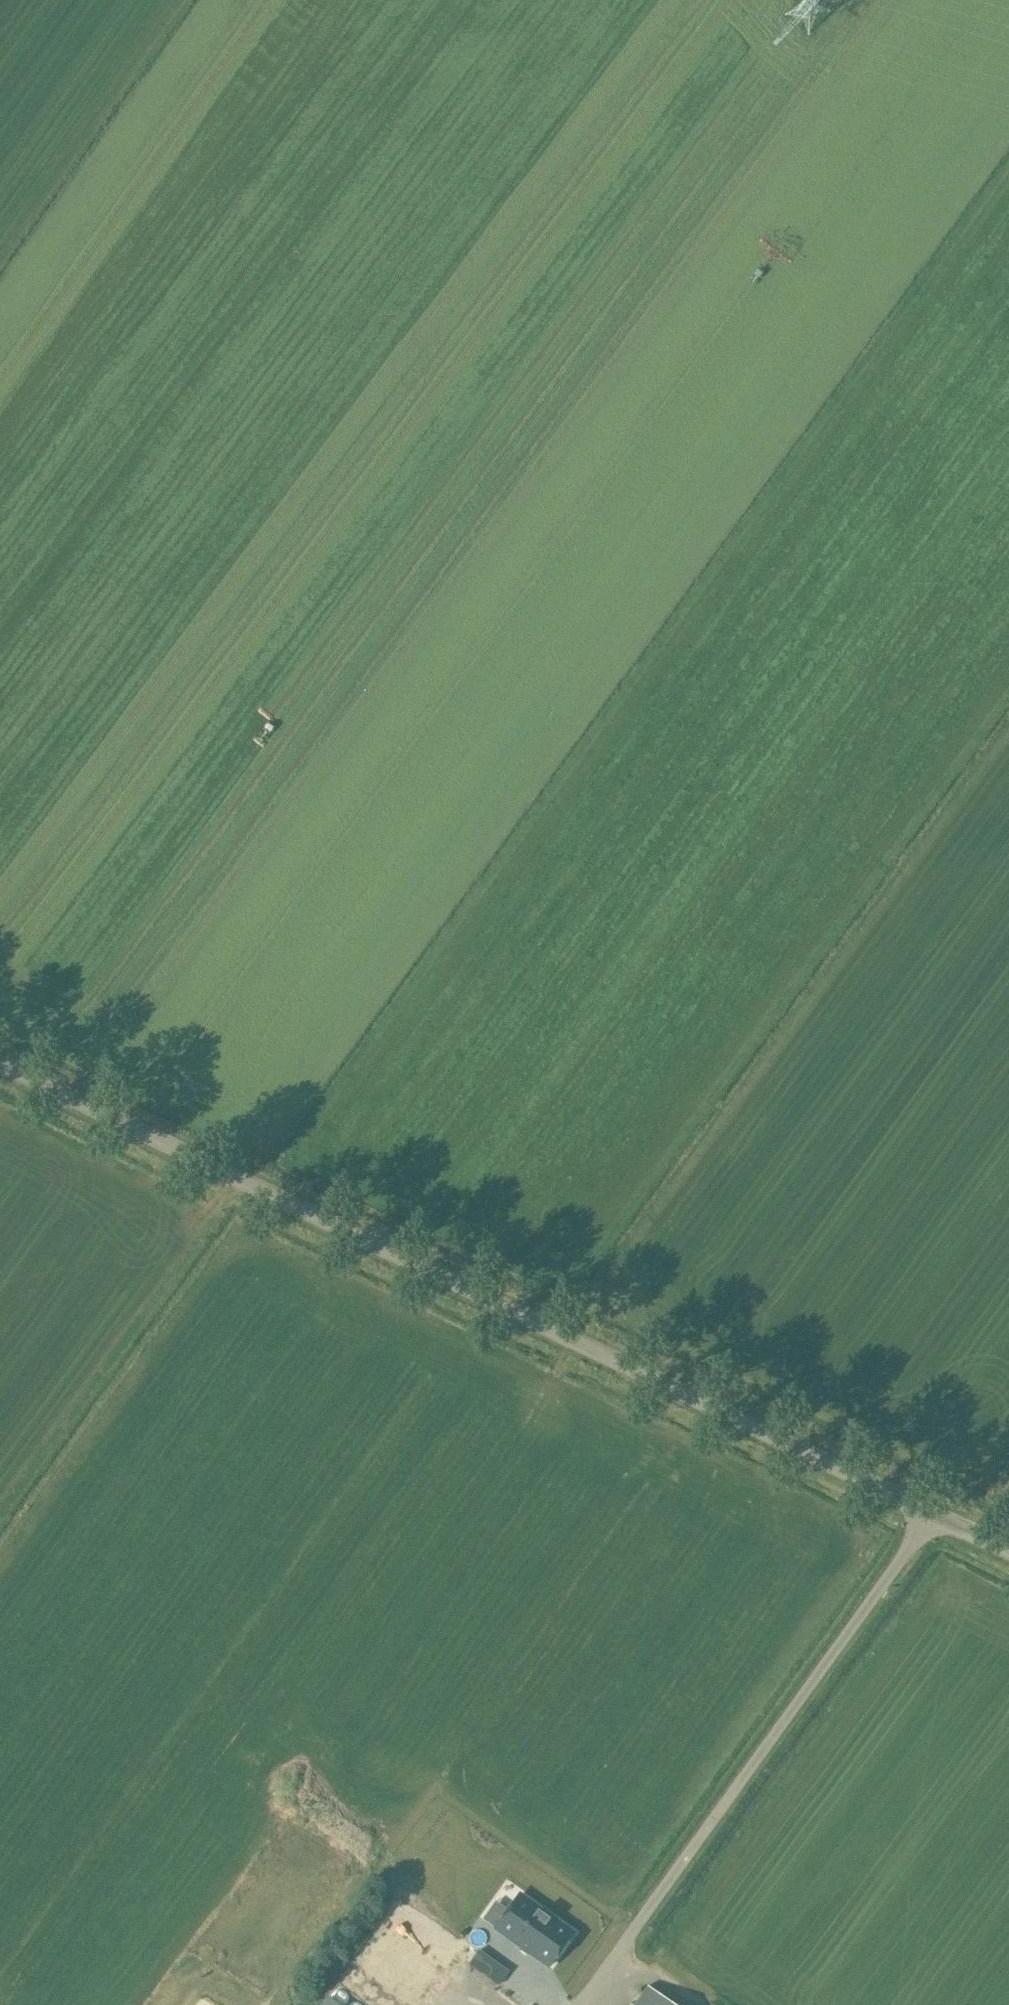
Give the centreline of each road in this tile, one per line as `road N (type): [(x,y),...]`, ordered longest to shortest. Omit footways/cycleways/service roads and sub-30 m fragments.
road 1 (unclassified): [(0,1065),(1008,1553)]

